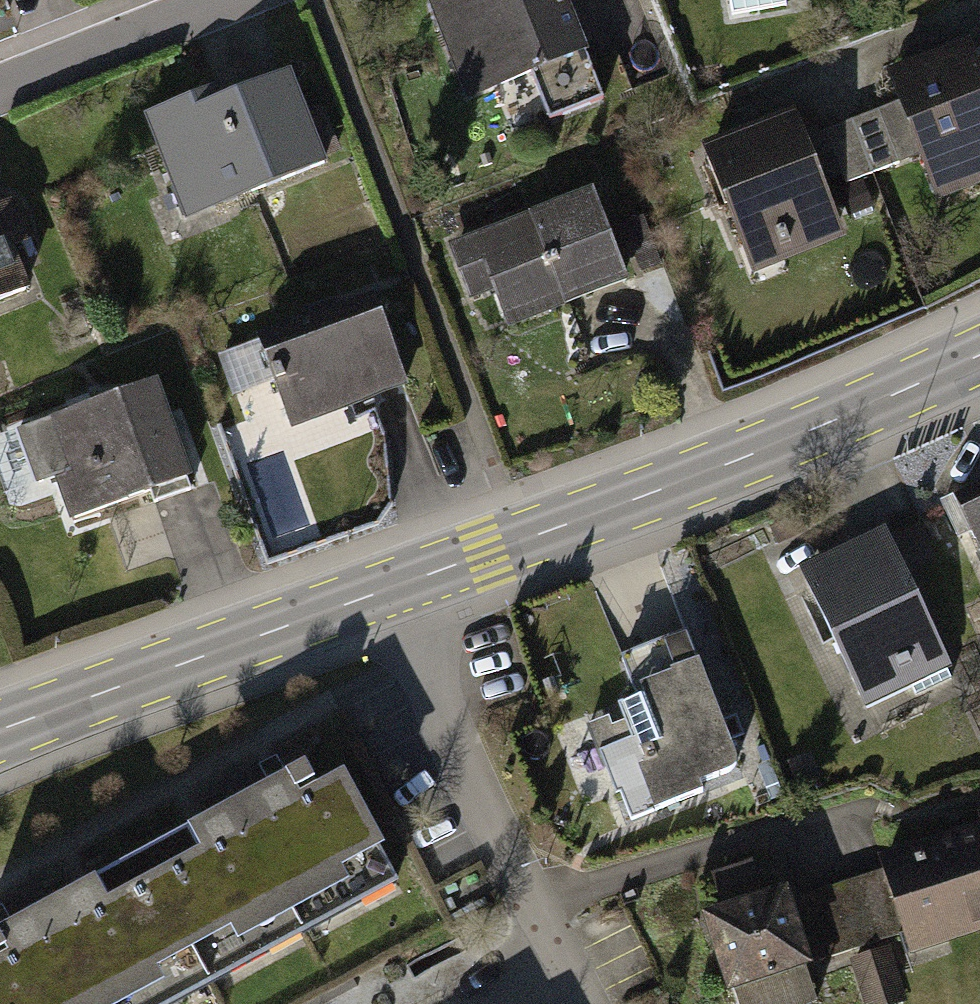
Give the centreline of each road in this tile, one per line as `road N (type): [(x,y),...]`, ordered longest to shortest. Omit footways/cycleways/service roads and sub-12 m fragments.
road 1 (secondary): [(388,587),(726,464),(979,353)]
road 2 (residential): [(388,587),(529,905),(593,1003)]
road 3 (secondary): [(0,731),(388,587)]
road 4 (residential): [(0,89),(224,0)]

